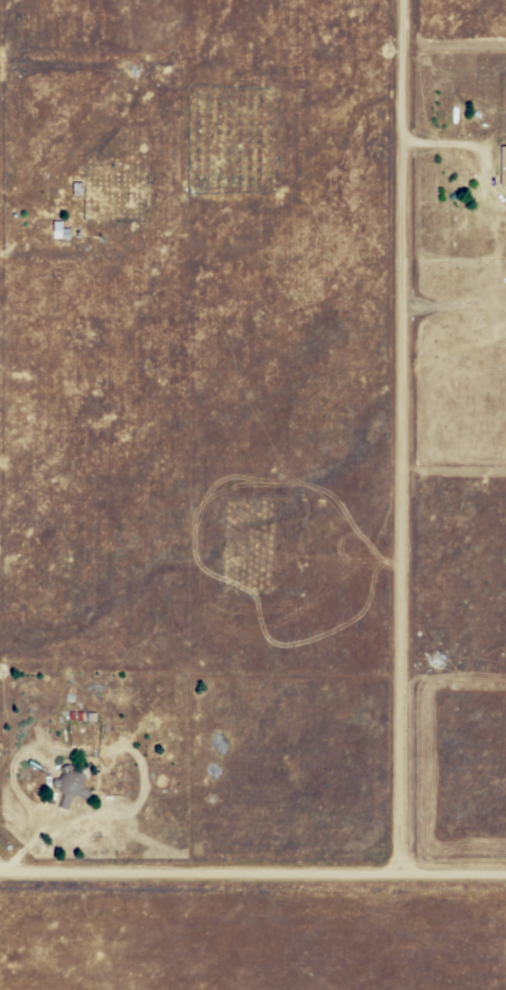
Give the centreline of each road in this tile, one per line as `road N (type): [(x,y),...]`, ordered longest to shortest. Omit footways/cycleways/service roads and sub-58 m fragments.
road 1 (residential): [(390,875),(396,0)]
road 2 (residential): [(505,876),(0,875)]

